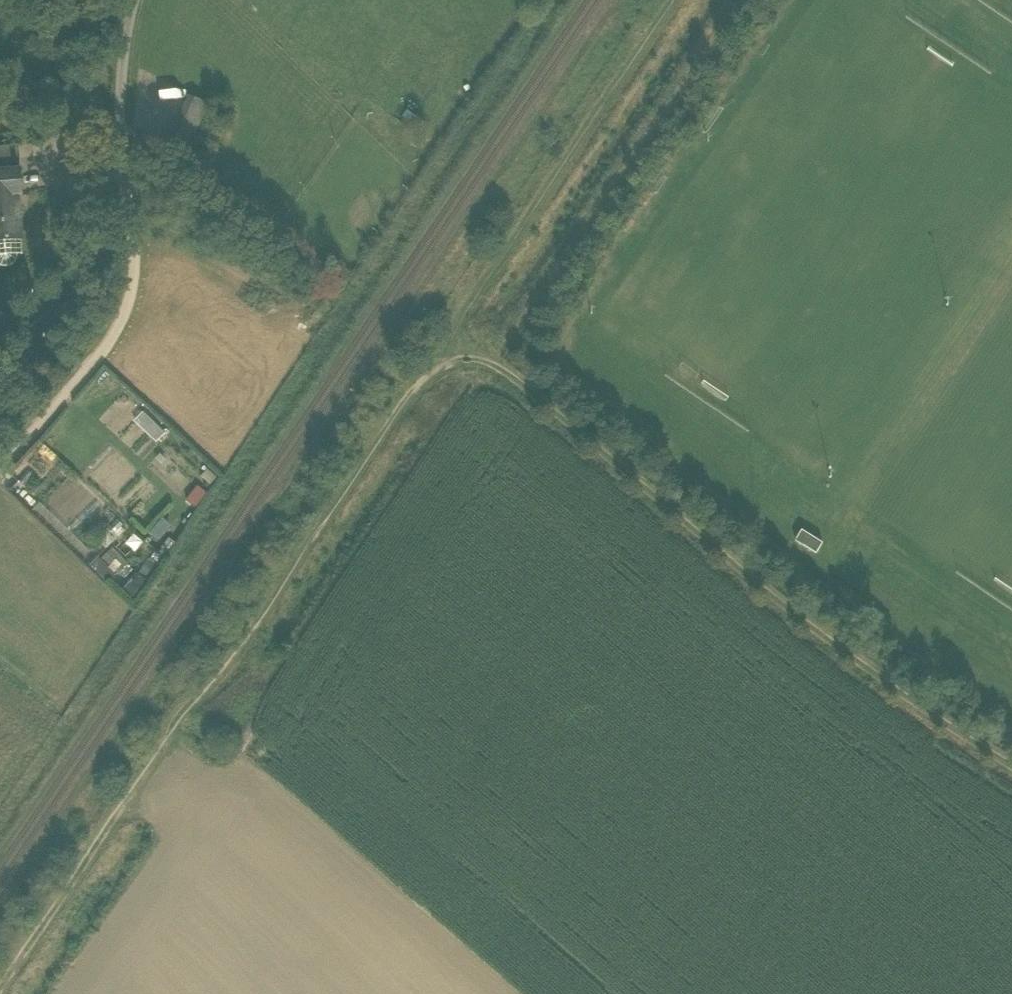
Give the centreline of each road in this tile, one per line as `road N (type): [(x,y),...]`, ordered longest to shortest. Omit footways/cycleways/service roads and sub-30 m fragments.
road 1 (track): [(11,993),(461,342),(685,0)]
road 2 (track): [(461,342),(830,640),(1011,765)]
road 3 (track): [(14,456),(121,328),(134,265),(129,199)]
road 4 (unclassified): [(129,199),(117,42),(135,0)]

